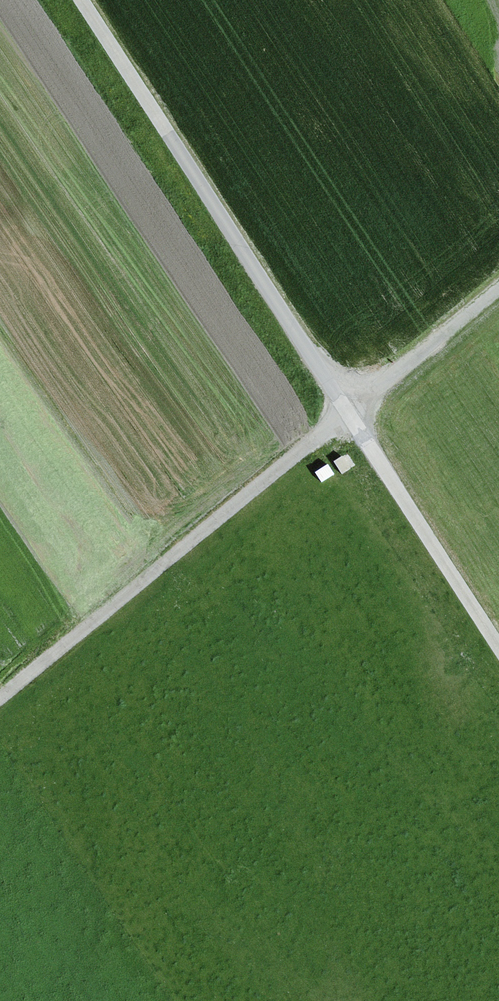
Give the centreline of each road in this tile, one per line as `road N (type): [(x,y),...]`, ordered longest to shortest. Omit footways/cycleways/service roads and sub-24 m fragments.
road 1 (track): [(85,0),(498,641)]
road 2 (track): [(0,705),(498,291)]

